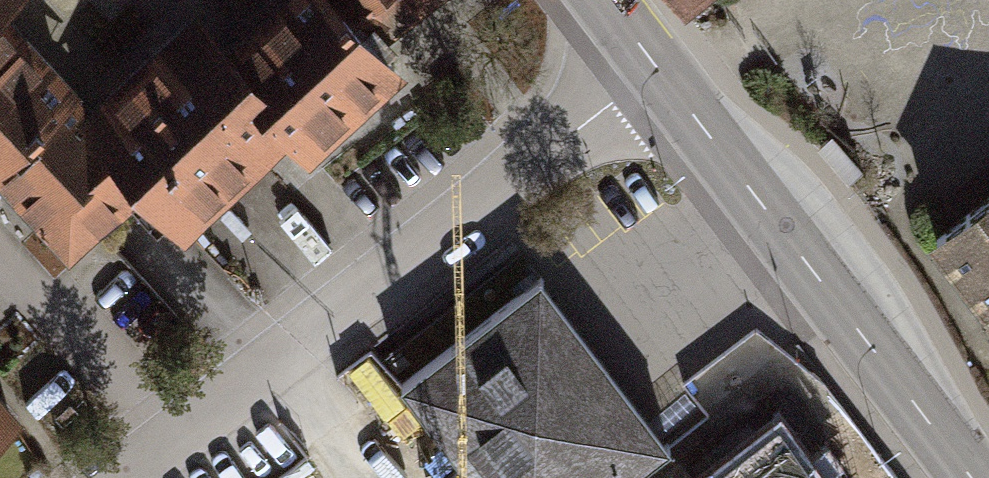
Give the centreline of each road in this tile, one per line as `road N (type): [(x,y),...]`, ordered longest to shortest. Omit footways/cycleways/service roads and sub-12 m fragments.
road 1 (residential): [(663,75),(129,477)]
road 2 (secondary): [(968,477),(663,75)]

